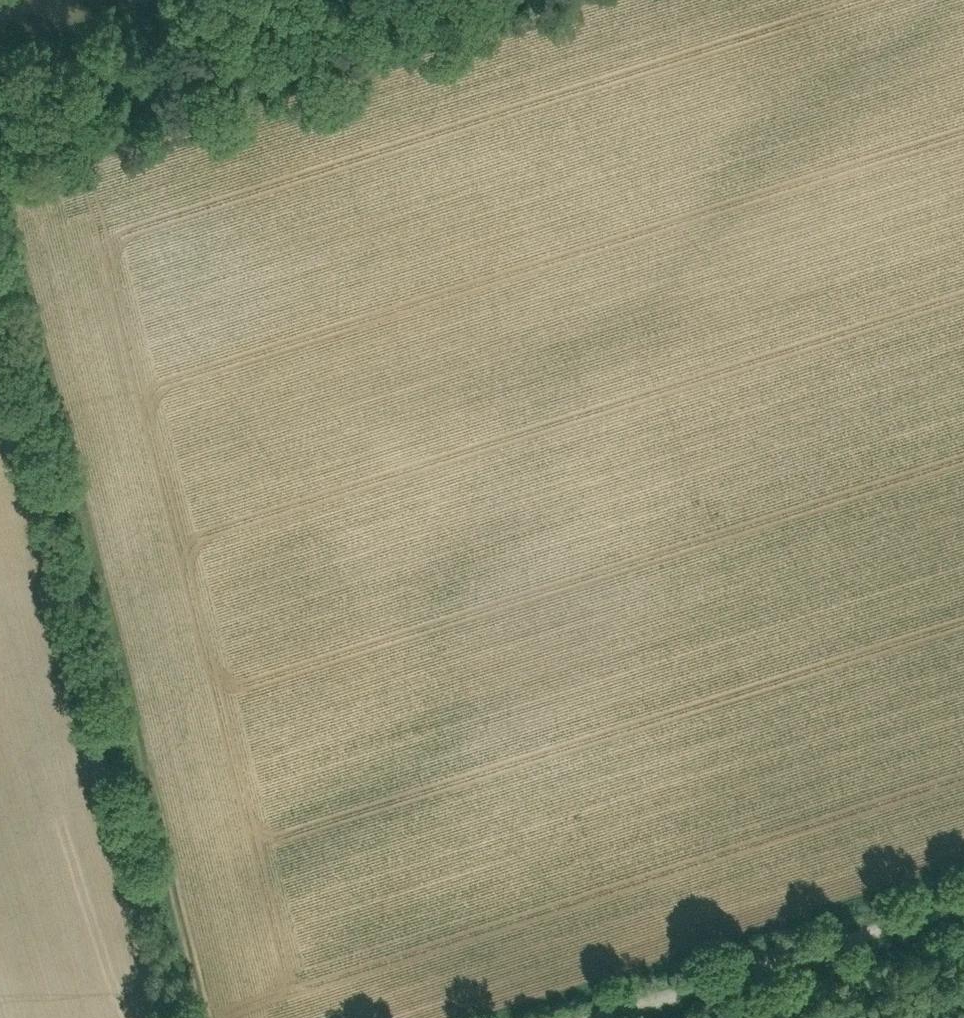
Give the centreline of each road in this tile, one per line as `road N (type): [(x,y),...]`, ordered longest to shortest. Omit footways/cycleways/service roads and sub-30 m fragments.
road 1 (track): [(963,906),(613,1017)]

